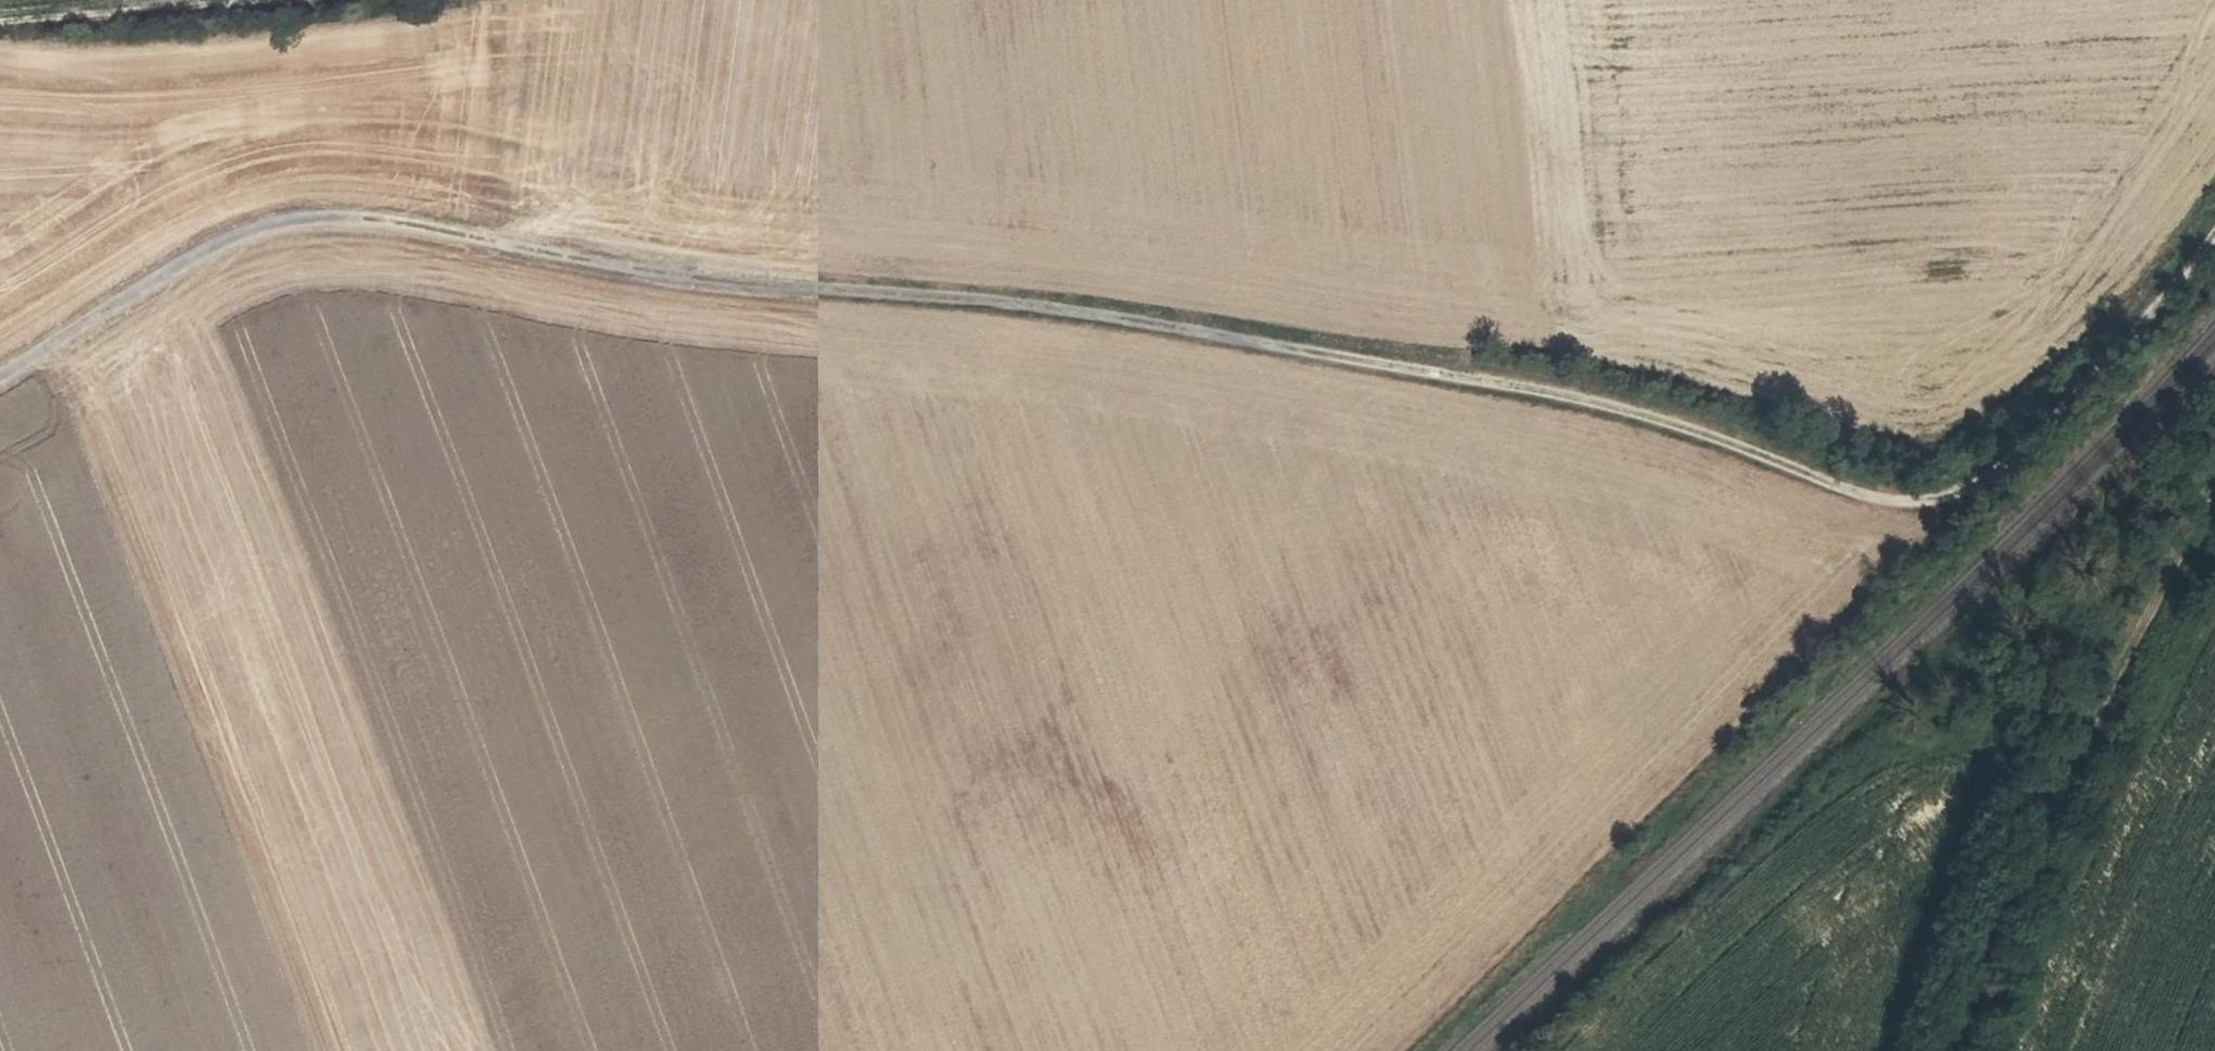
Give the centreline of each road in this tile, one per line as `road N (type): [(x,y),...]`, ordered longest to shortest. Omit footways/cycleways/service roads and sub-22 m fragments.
road 1 (track): [(2214,273),(2153,346),(1989,486),(1948,502),(1888,490),(1676,409),(1582,385),(1033,303),(761,286),(311,213),(273,220),(115,301),(0,383)]
road 2 (track): [(1964,1050),(2090,755),(2214,536)]

